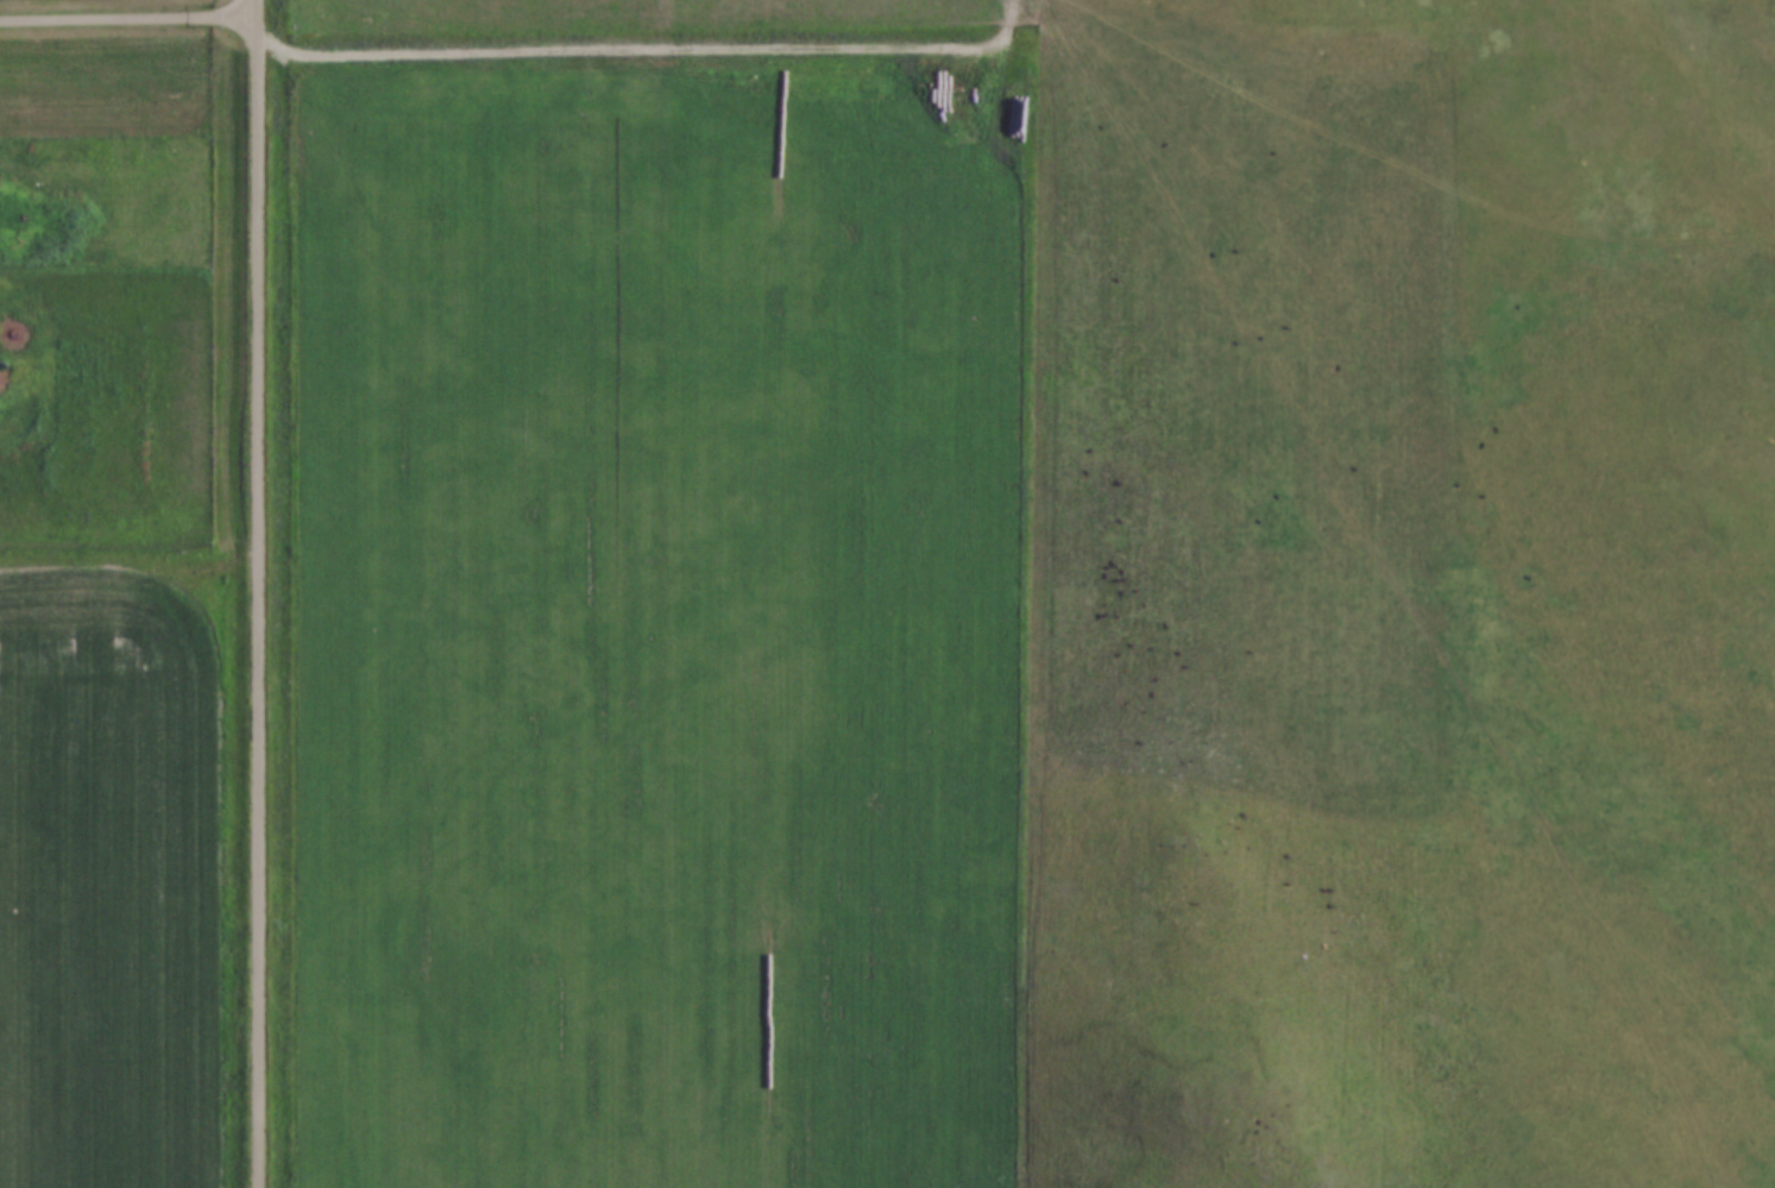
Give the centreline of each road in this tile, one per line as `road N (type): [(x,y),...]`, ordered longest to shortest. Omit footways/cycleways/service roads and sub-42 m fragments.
road 1 (residential): [(255,1187),(253,0)]

